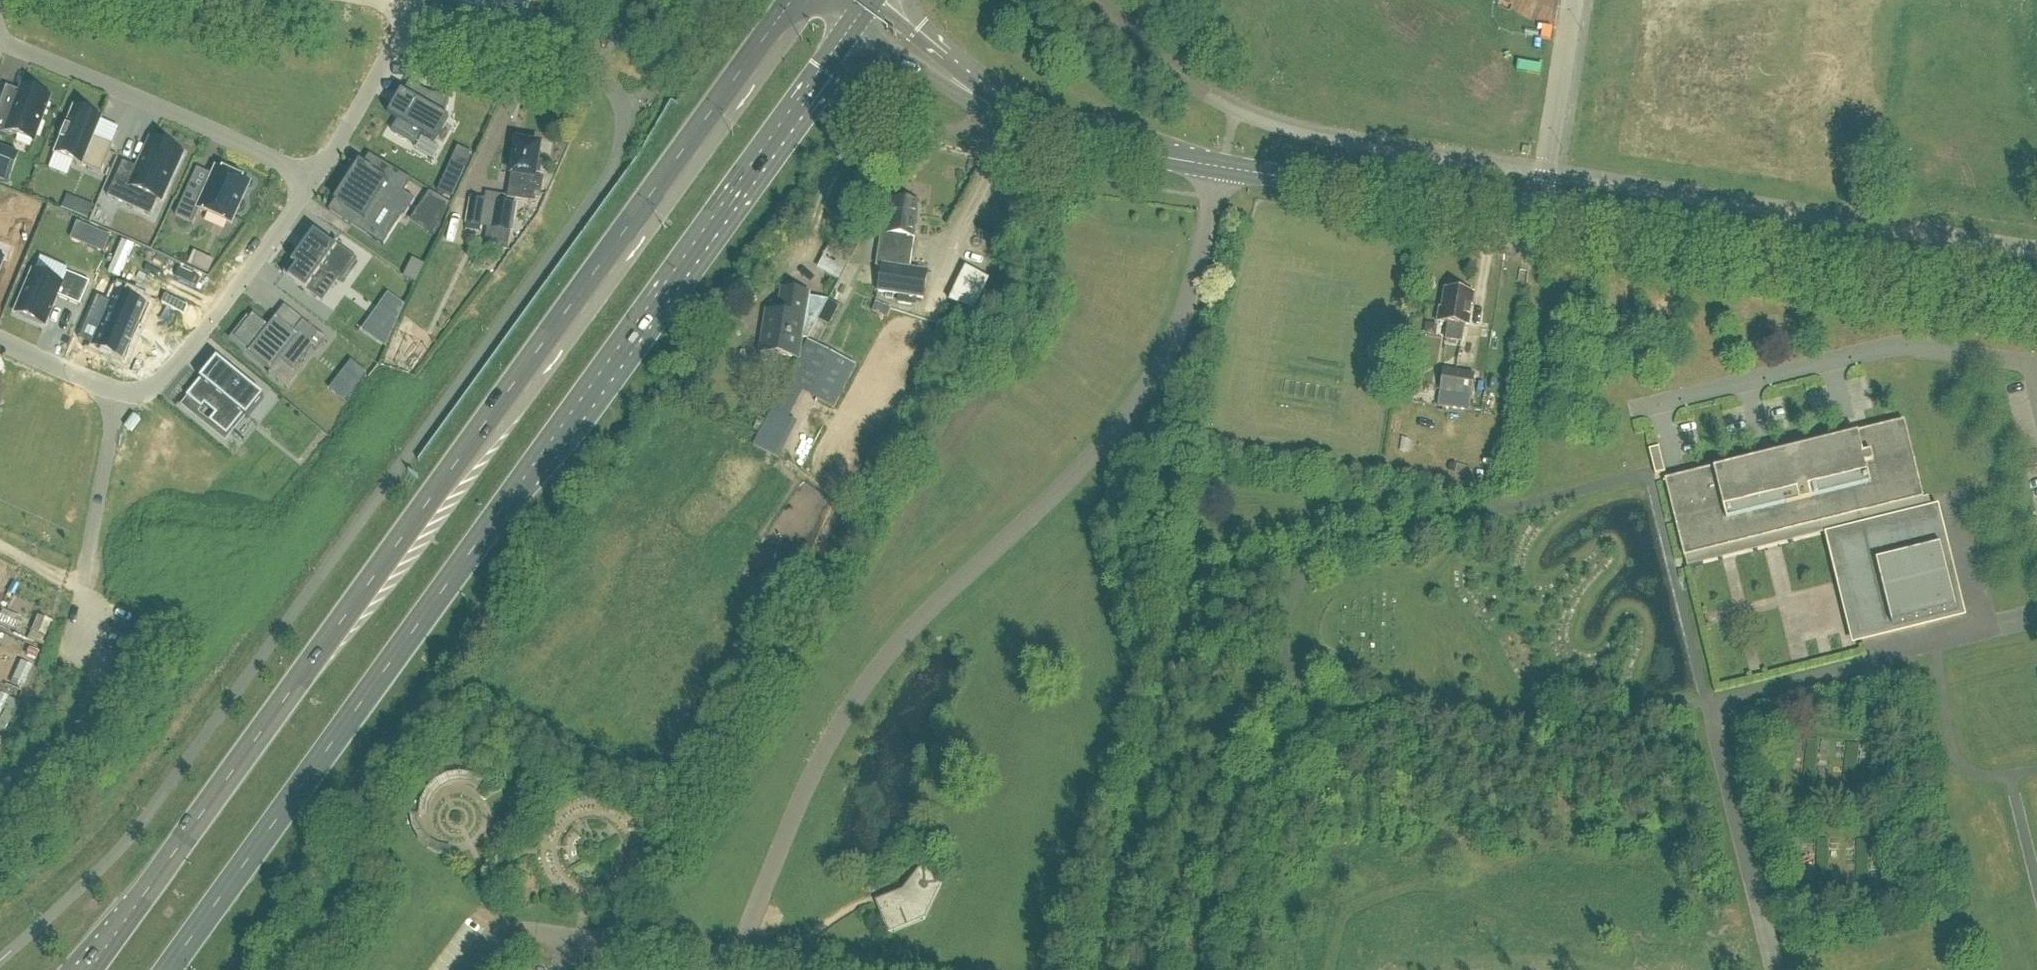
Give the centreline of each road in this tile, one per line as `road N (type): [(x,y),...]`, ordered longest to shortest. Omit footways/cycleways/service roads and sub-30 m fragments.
road 1 (primary): [(800,0),(89,969)]
road 2 (primary): [(169,969),(852,29)]
road 3 (unclassified): [(1536,220),(1222,169),(1021,114)]
road 4 (unclassified): [(2036,298),(1536,220)]
road 5 (residential): [(0,340),(138,397),(165,378),(313,177)]
road 6 (residential): [(0,37),(313,177)]
road 7 (unclassified): [(1536,220),(1573,0)]
road 8 (unclassified): [(852,29),(944,88),(1021,114)]
road 9 (unclassified): [(1021,114),(878,0)]
road 10 (residential): [(576,67),(400,35)]
road 11 (residential): [(313,177),(400,35)]

